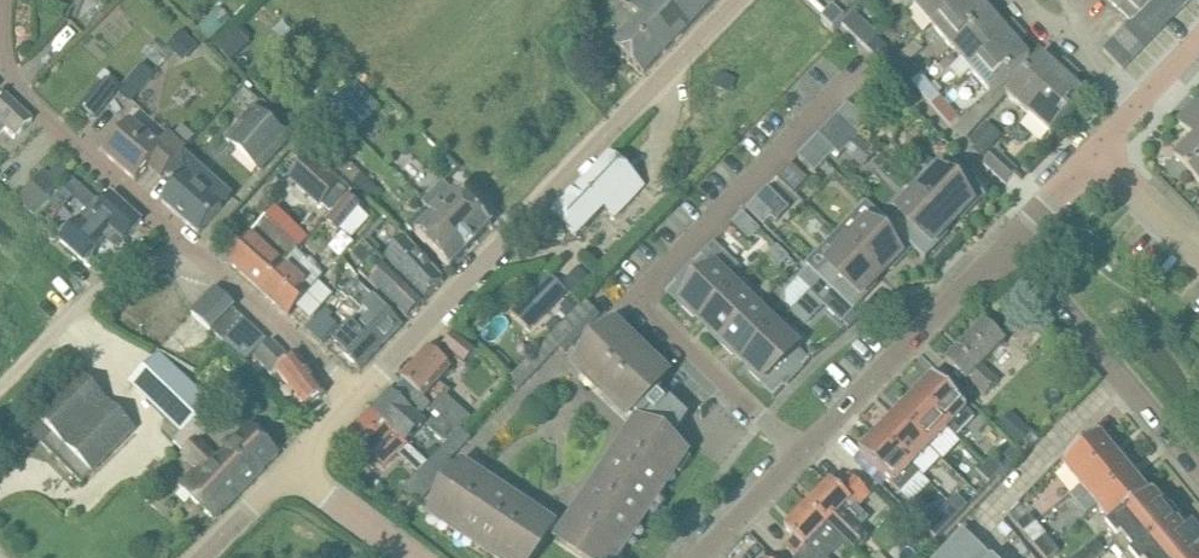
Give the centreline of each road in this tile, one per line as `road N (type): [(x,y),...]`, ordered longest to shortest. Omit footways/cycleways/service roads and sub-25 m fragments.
road 1 (unclassified): [(358,399),(748,0)]
road 2 (residential): [(794,456),(647,306),(654,289),(863,74)]
road 3 (residential): [(358,399),(44,120),(12,81),(0,38)]
road 4 (residential): [(794,456),(1012,231)]
road 5 (residential): [(1198,457),(1012,231)]
road 6 (residential): [(1198,249),(1093,146)]
road 7 (residential): [(412,557),(293,471)]
road 8 (residential): [(1137,103),(1036,0)]
road 9 (residential): [(696,557),(794,456)]
road 10 (unclassified): [(205,557),(293,471)]

